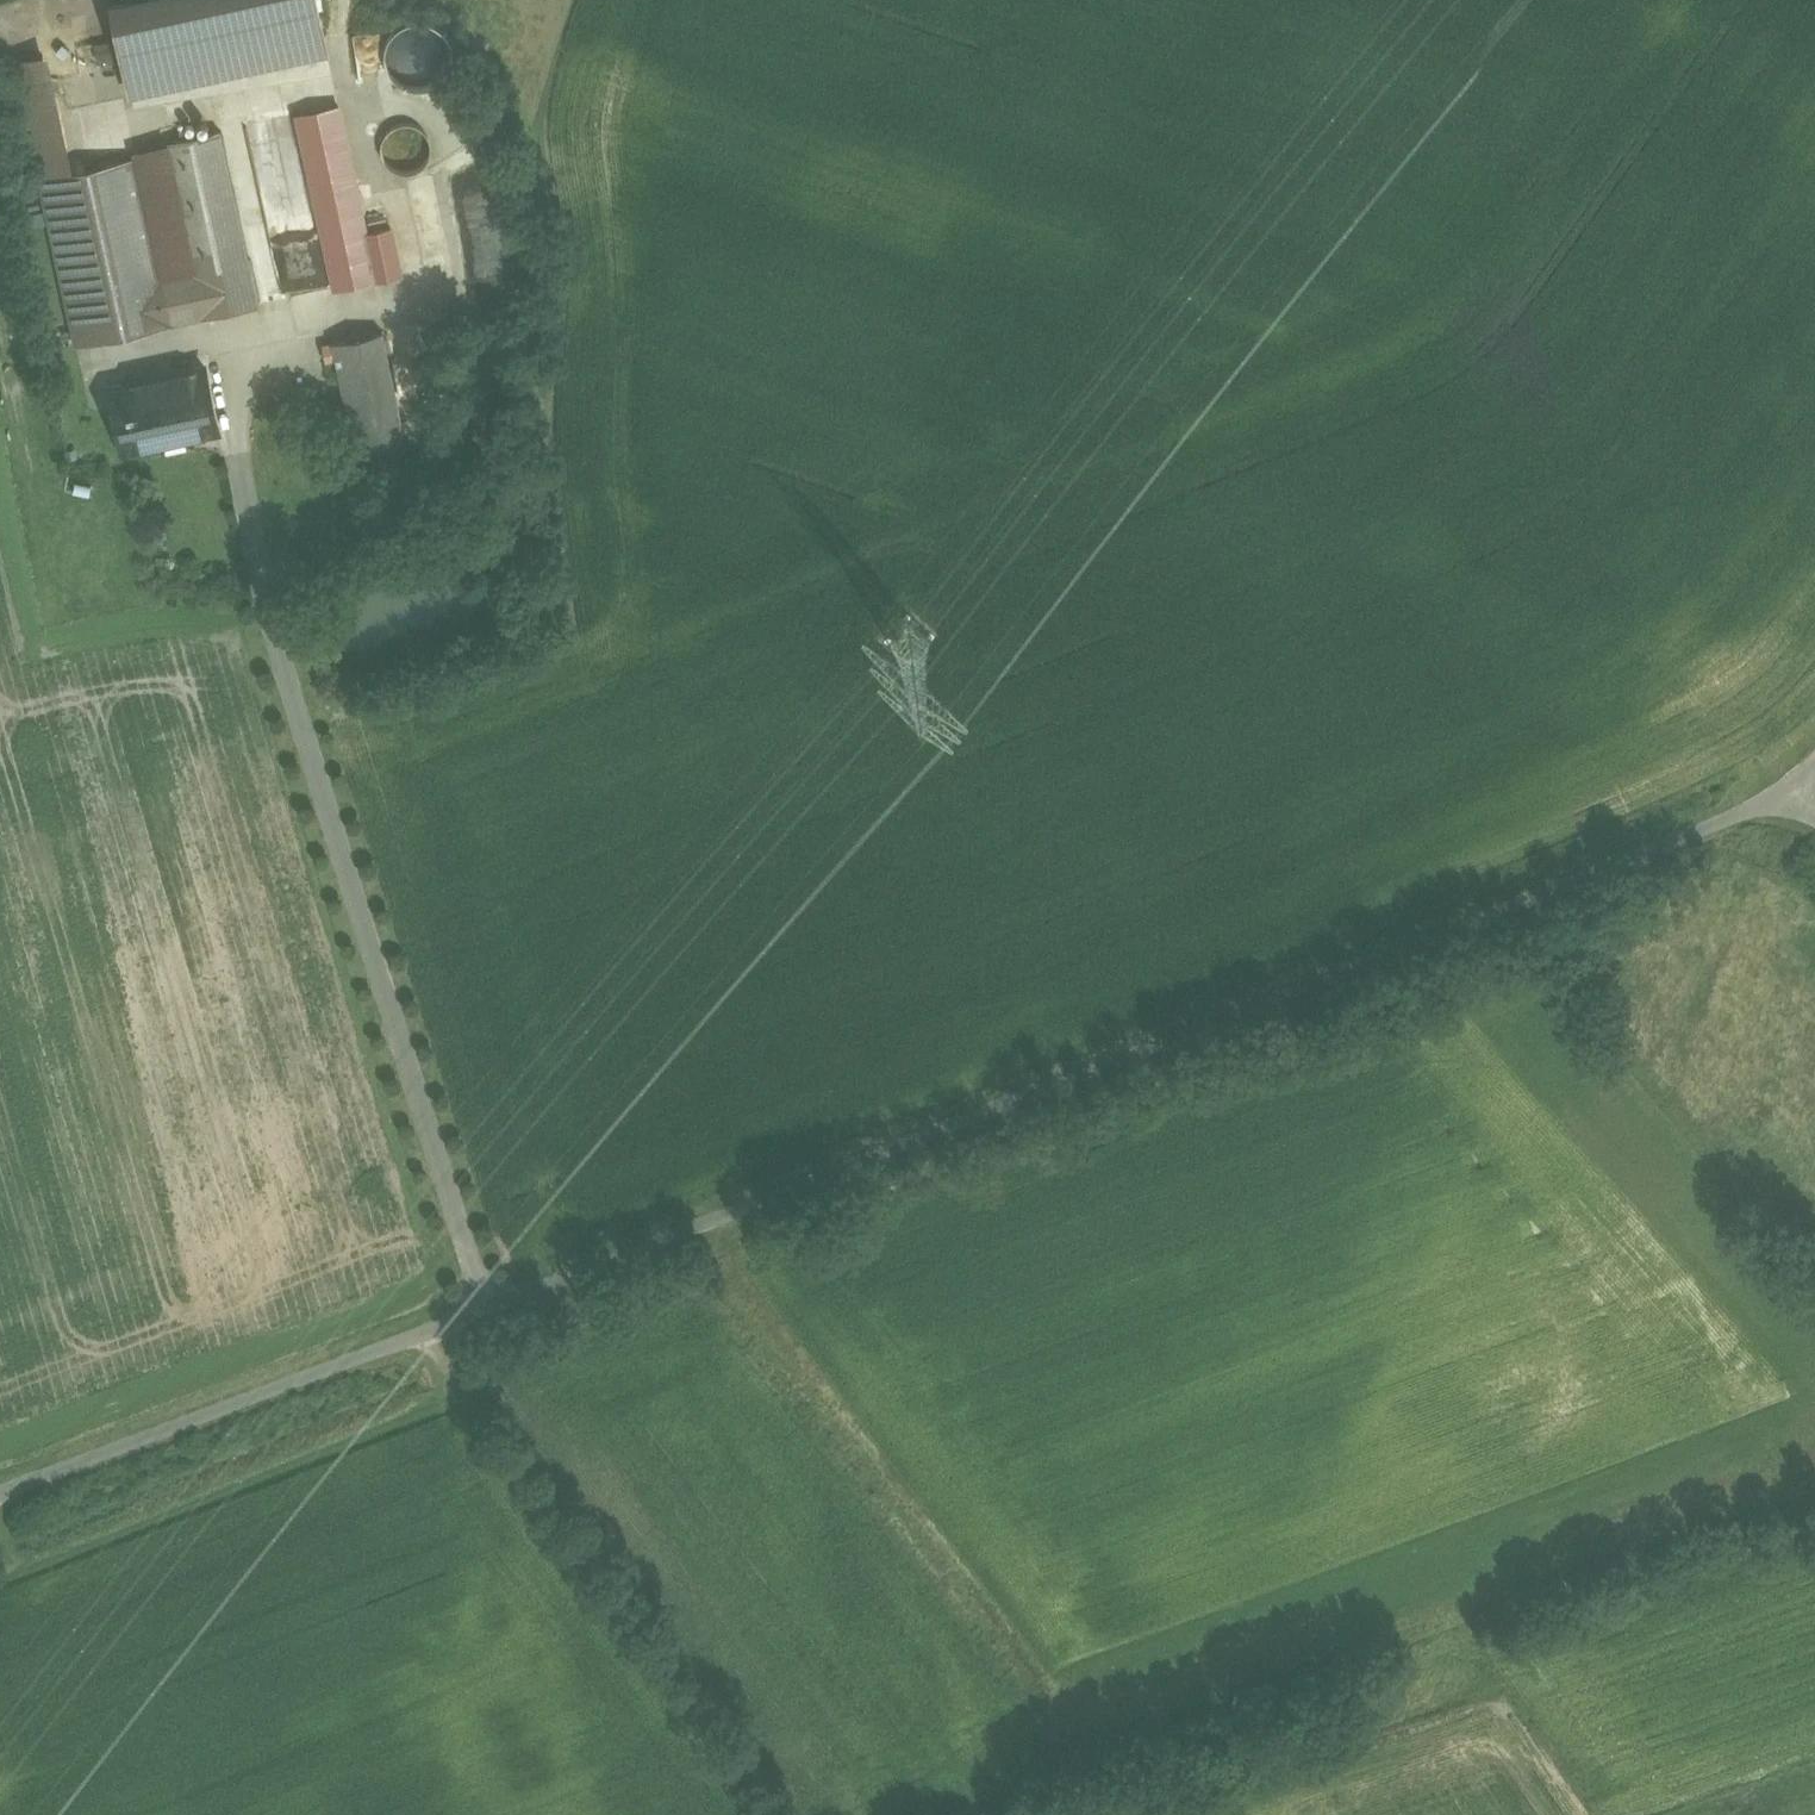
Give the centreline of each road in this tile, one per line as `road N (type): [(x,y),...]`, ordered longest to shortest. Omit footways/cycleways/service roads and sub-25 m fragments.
road 1 (unclassified): [(1792,807),(0,1513)]

